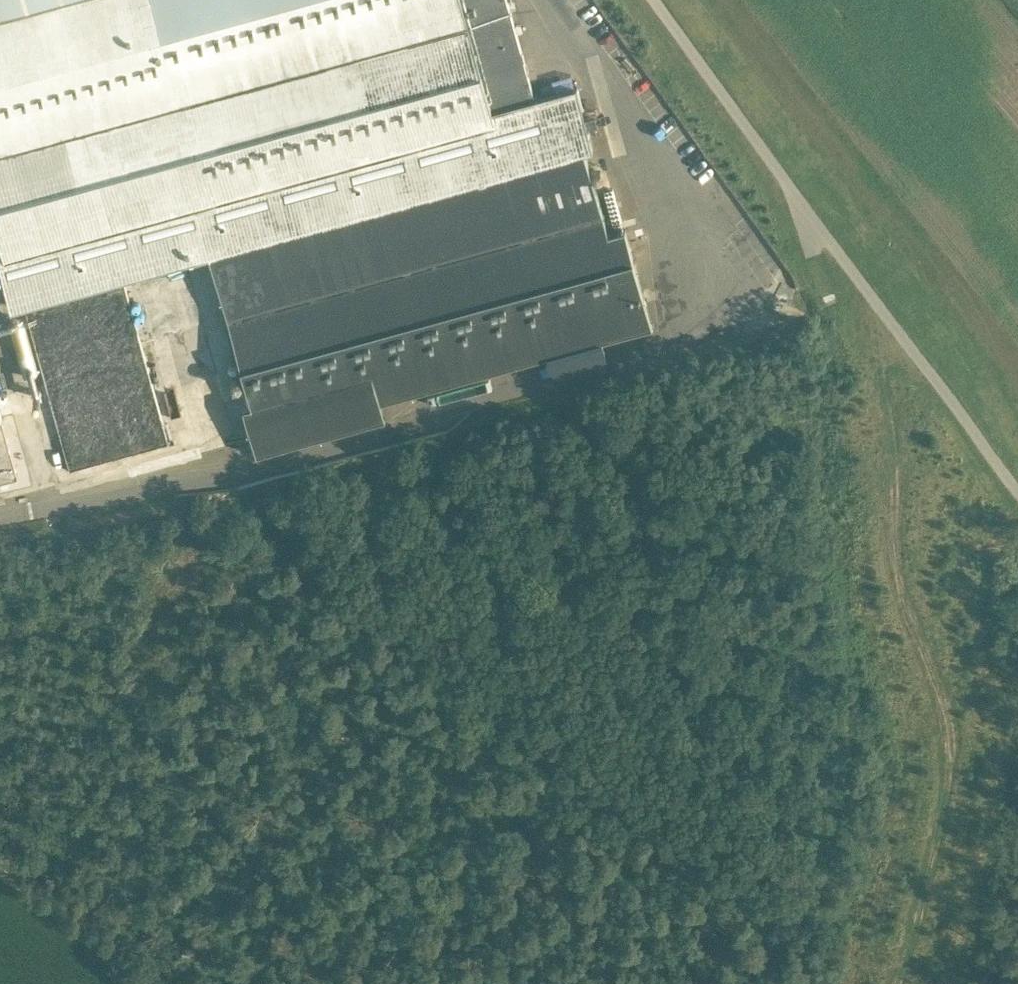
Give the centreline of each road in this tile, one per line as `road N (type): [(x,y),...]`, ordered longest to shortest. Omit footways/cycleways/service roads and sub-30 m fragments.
road 1 (track): [(868,319),(896,473),(887,563),(952,736),(922,916),(889,983)]
road 2 (unclassified): [(646,0),(774,170),(868,319),(971,448),(1013,488)]
road 3 (track): [(0,863),(169,983)]

